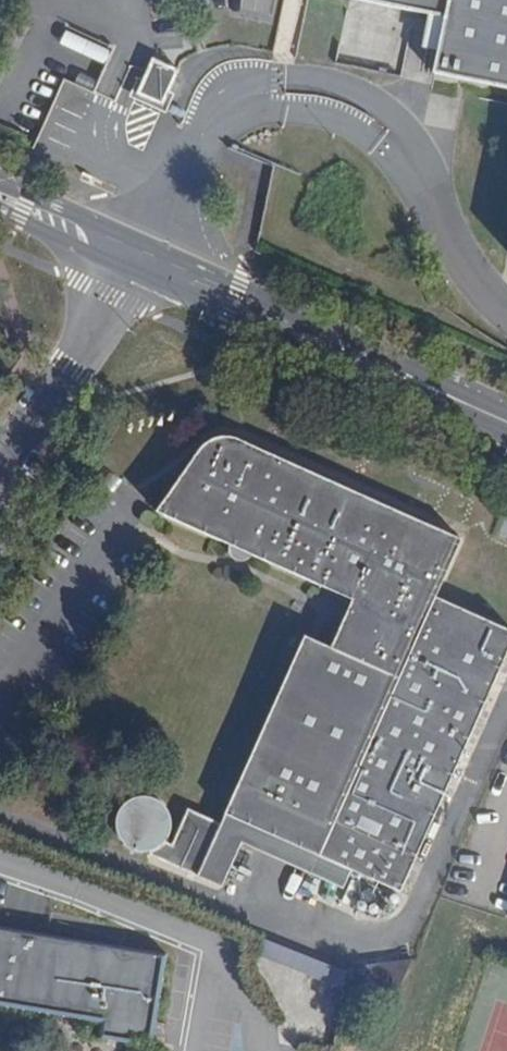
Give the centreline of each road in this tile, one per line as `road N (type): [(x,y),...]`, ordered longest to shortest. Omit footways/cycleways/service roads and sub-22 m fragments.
road 1 (tertiary): [(506,423),(140,262)]
road 2 (tertiary): [(140,262),(0,465)]
road 3 (tertiary): [(140,262),(0,198)]

